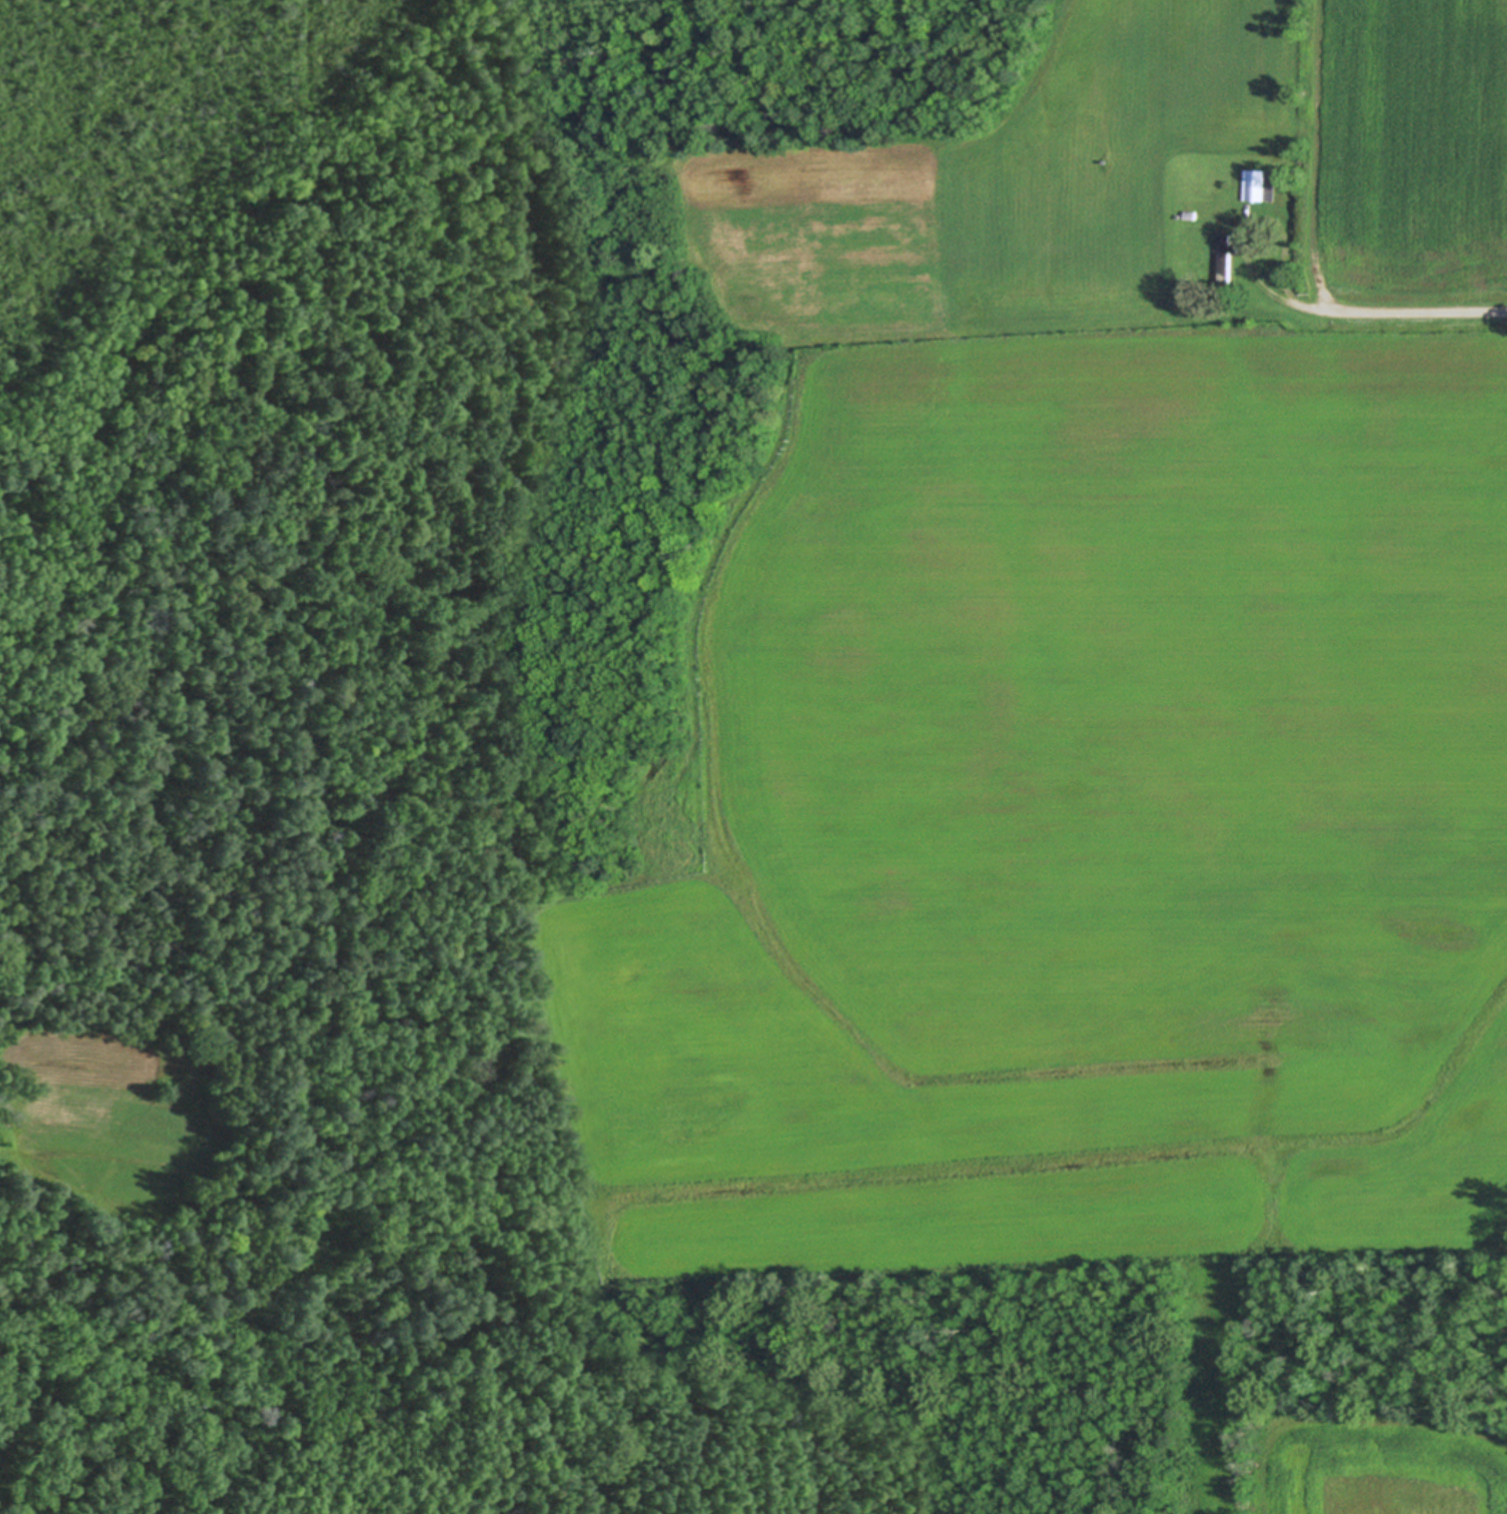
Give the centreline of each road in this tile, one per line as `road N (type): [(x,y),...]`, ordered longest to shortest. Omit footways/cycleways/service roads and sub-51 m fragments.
road 1 (residential): [(1338,311),(1506,310)]

